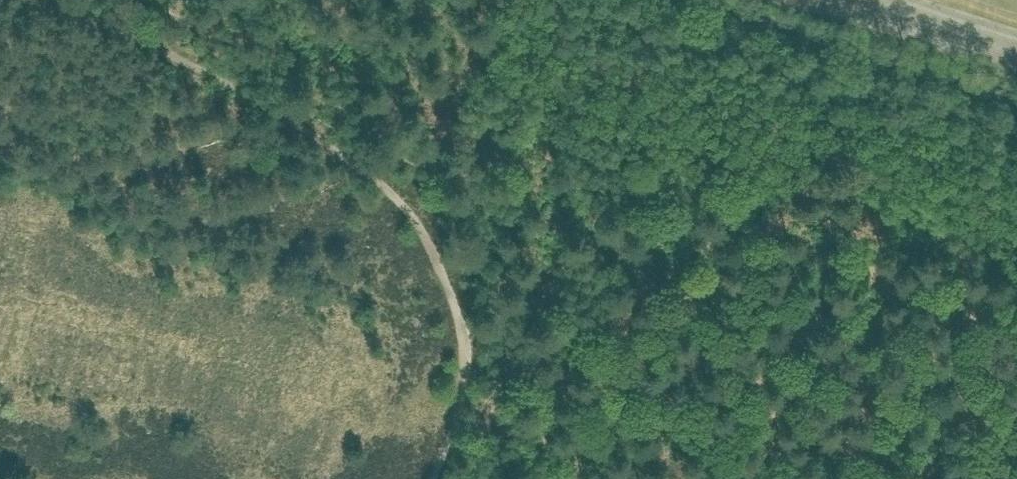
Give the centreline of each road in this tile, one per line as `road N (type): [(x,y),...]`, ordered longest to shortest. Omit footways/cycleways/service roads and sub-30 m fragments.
road 1 (track): [(669,0),(1016,111)]

